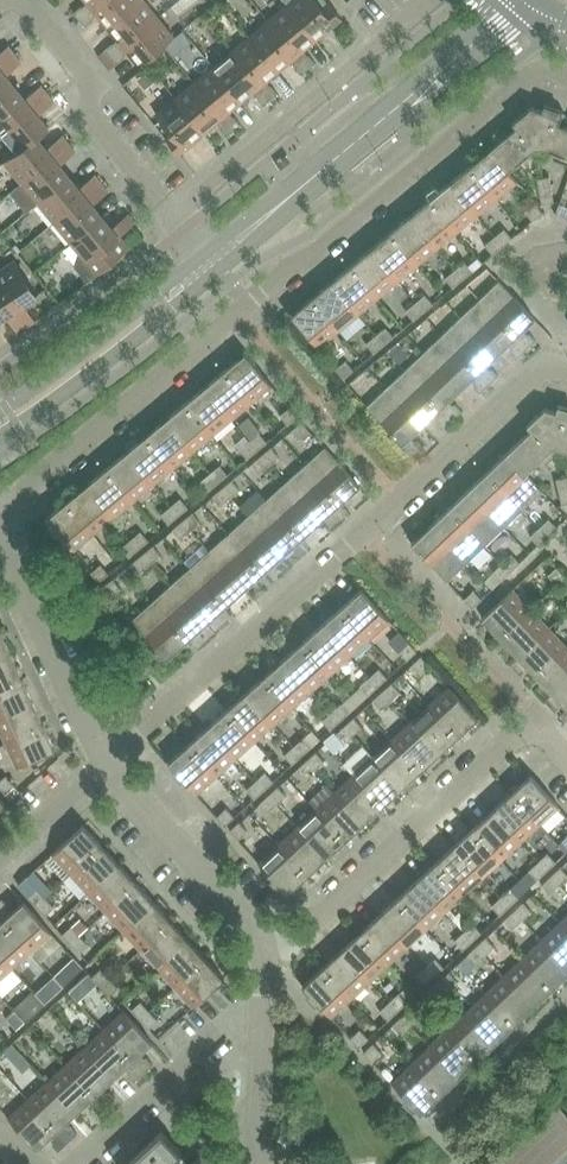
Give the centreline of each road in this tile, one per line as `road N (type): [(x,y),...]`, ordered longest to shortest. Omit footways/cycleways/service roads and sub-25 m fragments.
road 1 (residential): [(566,75),(529,77),(0,513)]
road 2 (residential): [(98,769),(548,368),(566,374)]
road 3 (tertiary): [(209,266),(520,0)]
road 4 (residential): [(566,753),(536,723),(270,953)]
road 5 (residential): [(209,266),(91,126),(80,80),(12,0)]
road 6 (tertiary): [(0,423),(209,266)]
road 7 (residential): [(270,953),(98,769)]
road 8 (residential): [(98,769),(0,555)]
road 9 (residential): [(96,1163),(258,1010)]
road 10 (residential): [(258,1163),(258,1010)]
road 11 (residential): [(0,857),(98,769)]

